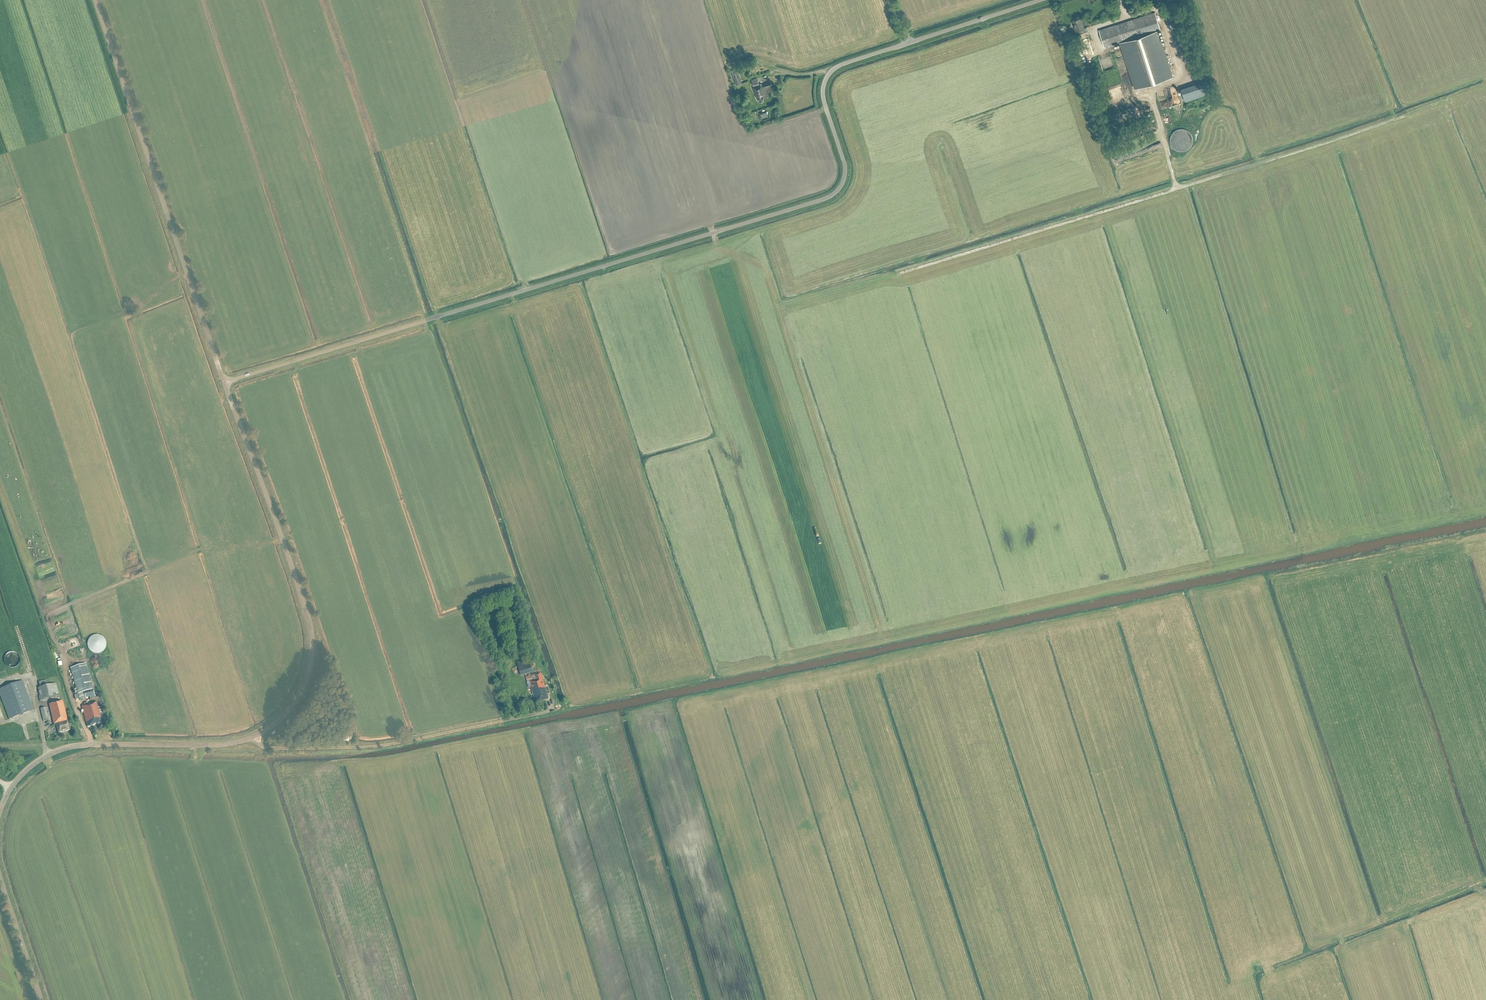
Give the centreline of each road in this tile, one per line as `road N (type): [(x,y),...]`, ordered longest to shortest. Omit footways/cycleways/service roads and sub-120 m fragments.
road 1 (unclassified): [(1040,0),(830,71),(823,99),(845,180),(826,200),(224,382)]
road 2 (tertiary): [(11,789),(31,767),(67,749),(210,746),(254,738),(305,690),(312,663),(304,606),(224,382)]
road 3 (tertiary): [(224,382),(95,0)]
road 4 (tertiary): [(42,999),(0,878)]

